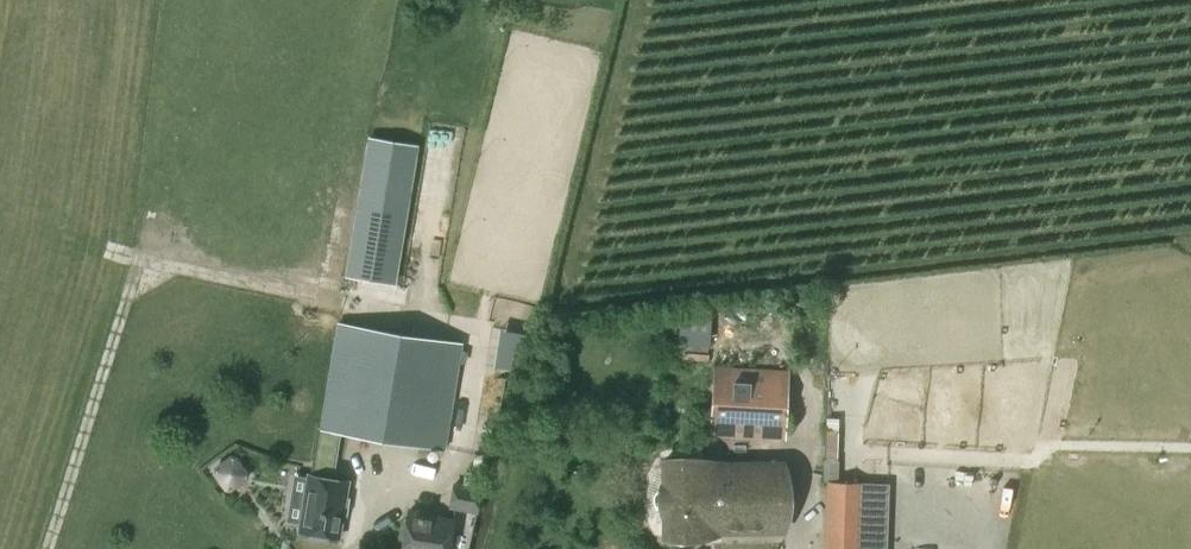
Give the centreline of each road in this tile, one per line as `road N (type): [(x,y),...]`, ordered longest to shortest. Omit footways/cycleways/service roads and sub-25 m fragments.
road 1 (track): [(1190,446),(1040,444),(1034,458),(886,451)]

